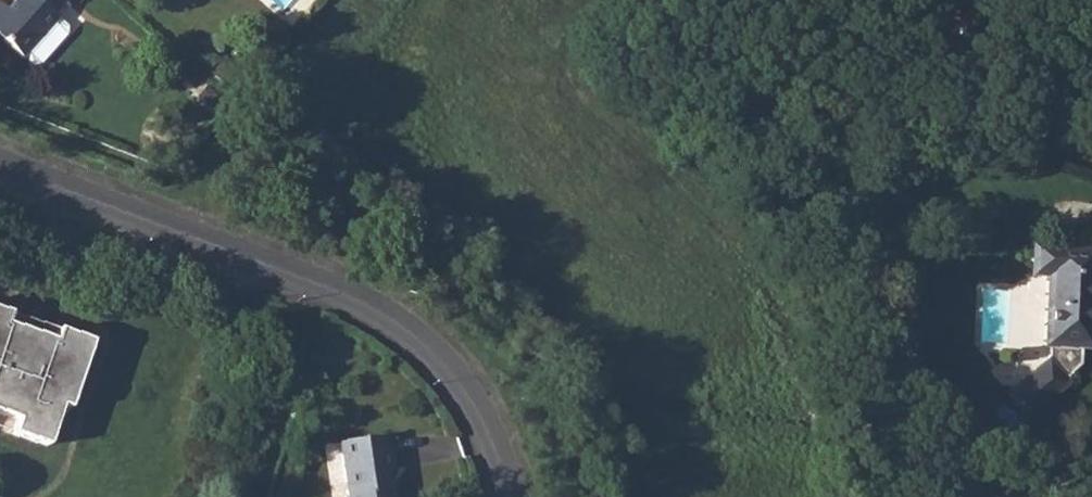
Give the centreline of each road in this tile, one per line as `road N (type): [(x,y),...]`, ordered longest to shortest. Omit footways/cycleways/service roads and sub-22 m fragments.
road 1 (residential): [(506,496),(476,414),(434,359),(384,315),(315,283),(0,170)]

